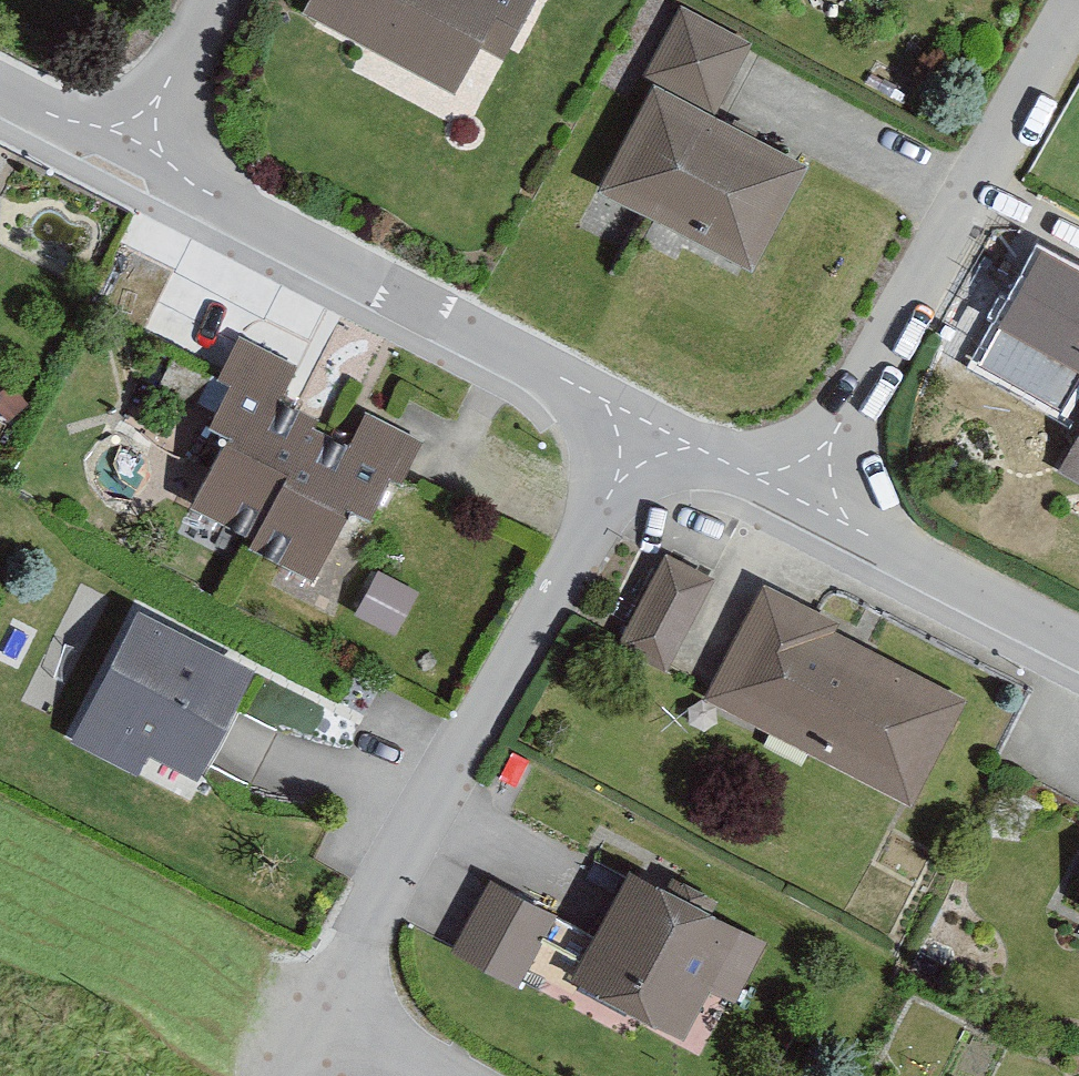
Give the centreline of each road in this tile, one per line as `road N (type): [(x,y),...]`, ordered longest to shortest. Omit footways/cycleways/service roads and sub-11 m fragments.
road 1 (residential): [(657,435),(393,870),(321,1008)]
road 2 (residential): [(131,152),(657,435)]
road 3 (residential): [(808,515),(1078,17)]
road 4 (residential): [(808,515),(1078,660)]
road 5 (residential): [(131,152),(217,0)]
road 6 (residential): [(657,435),(808,515)]
road 7 (residential): [(0,86),(131,152)]
road 8 (residential): [(321,1008),(442,1075)]

